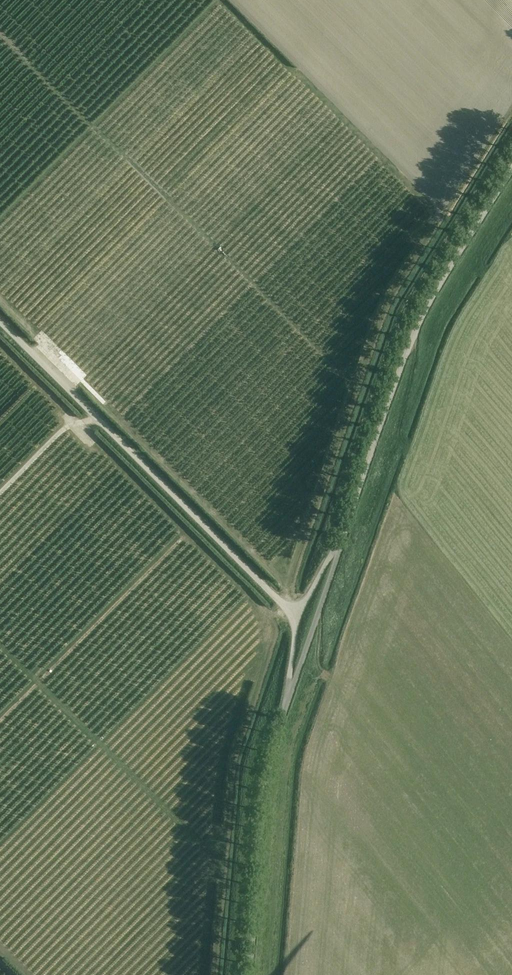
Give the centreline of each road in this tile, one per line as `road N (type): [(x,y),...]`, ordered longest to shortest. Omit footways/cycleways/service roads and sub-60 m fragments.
road 1 (unclassified): [(298,612),(0,323)]
road 2 (unclassified): [(341,538),(408,345),(511,166)]
road 3 (unclassified): [(248,974),(260,824),(285,703)]
road 4 (unclassified): [(341,538),(285,703)]
road 5 (track): [(96,419),(62,430),(0,492)]

